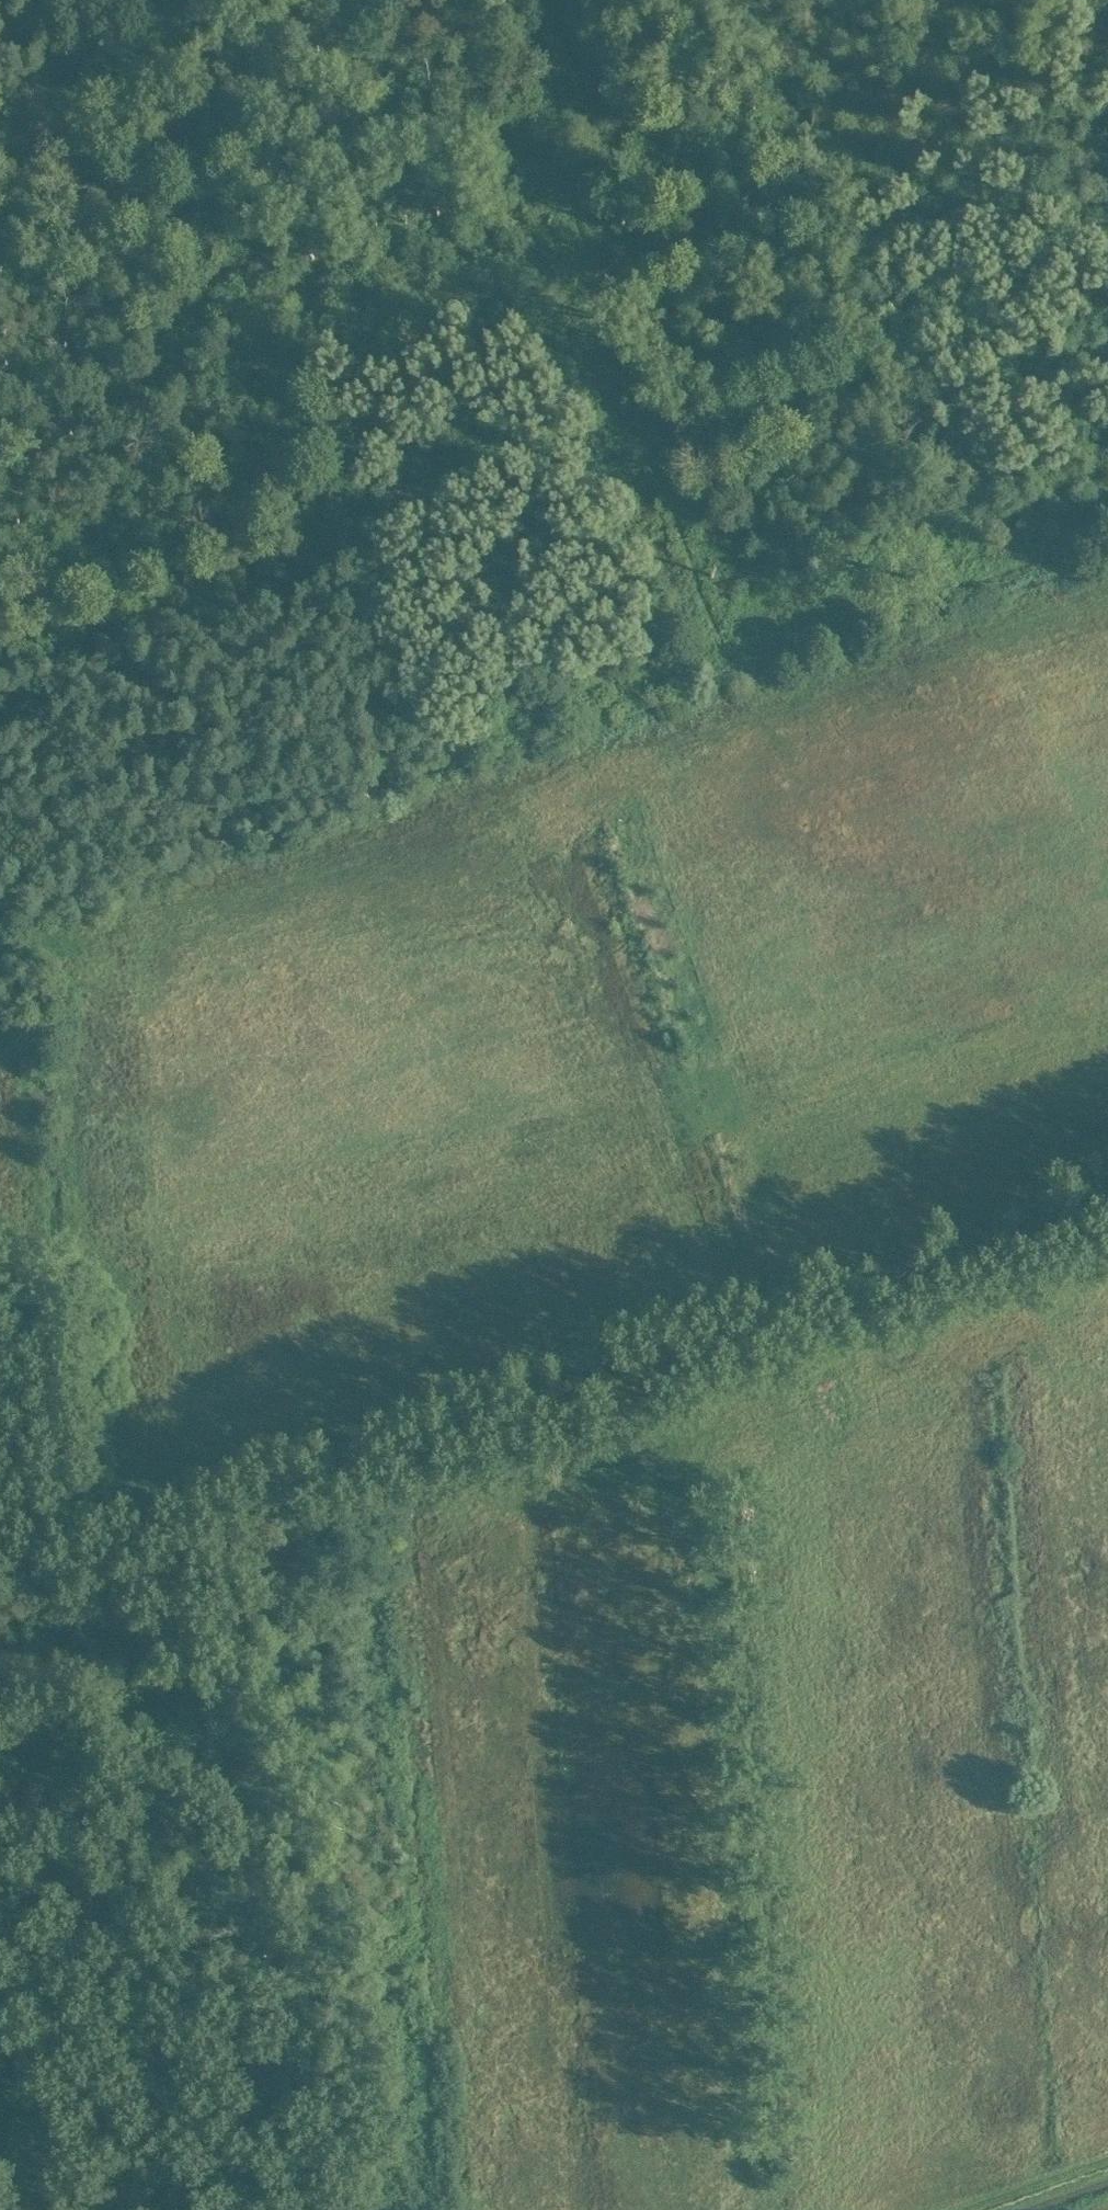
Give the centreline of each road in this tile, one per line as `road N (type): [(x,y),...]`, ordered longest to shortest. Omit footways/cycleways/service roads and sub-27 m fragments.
road 1 (track): [(1107,1220),(91,1564),(0,1573)]

